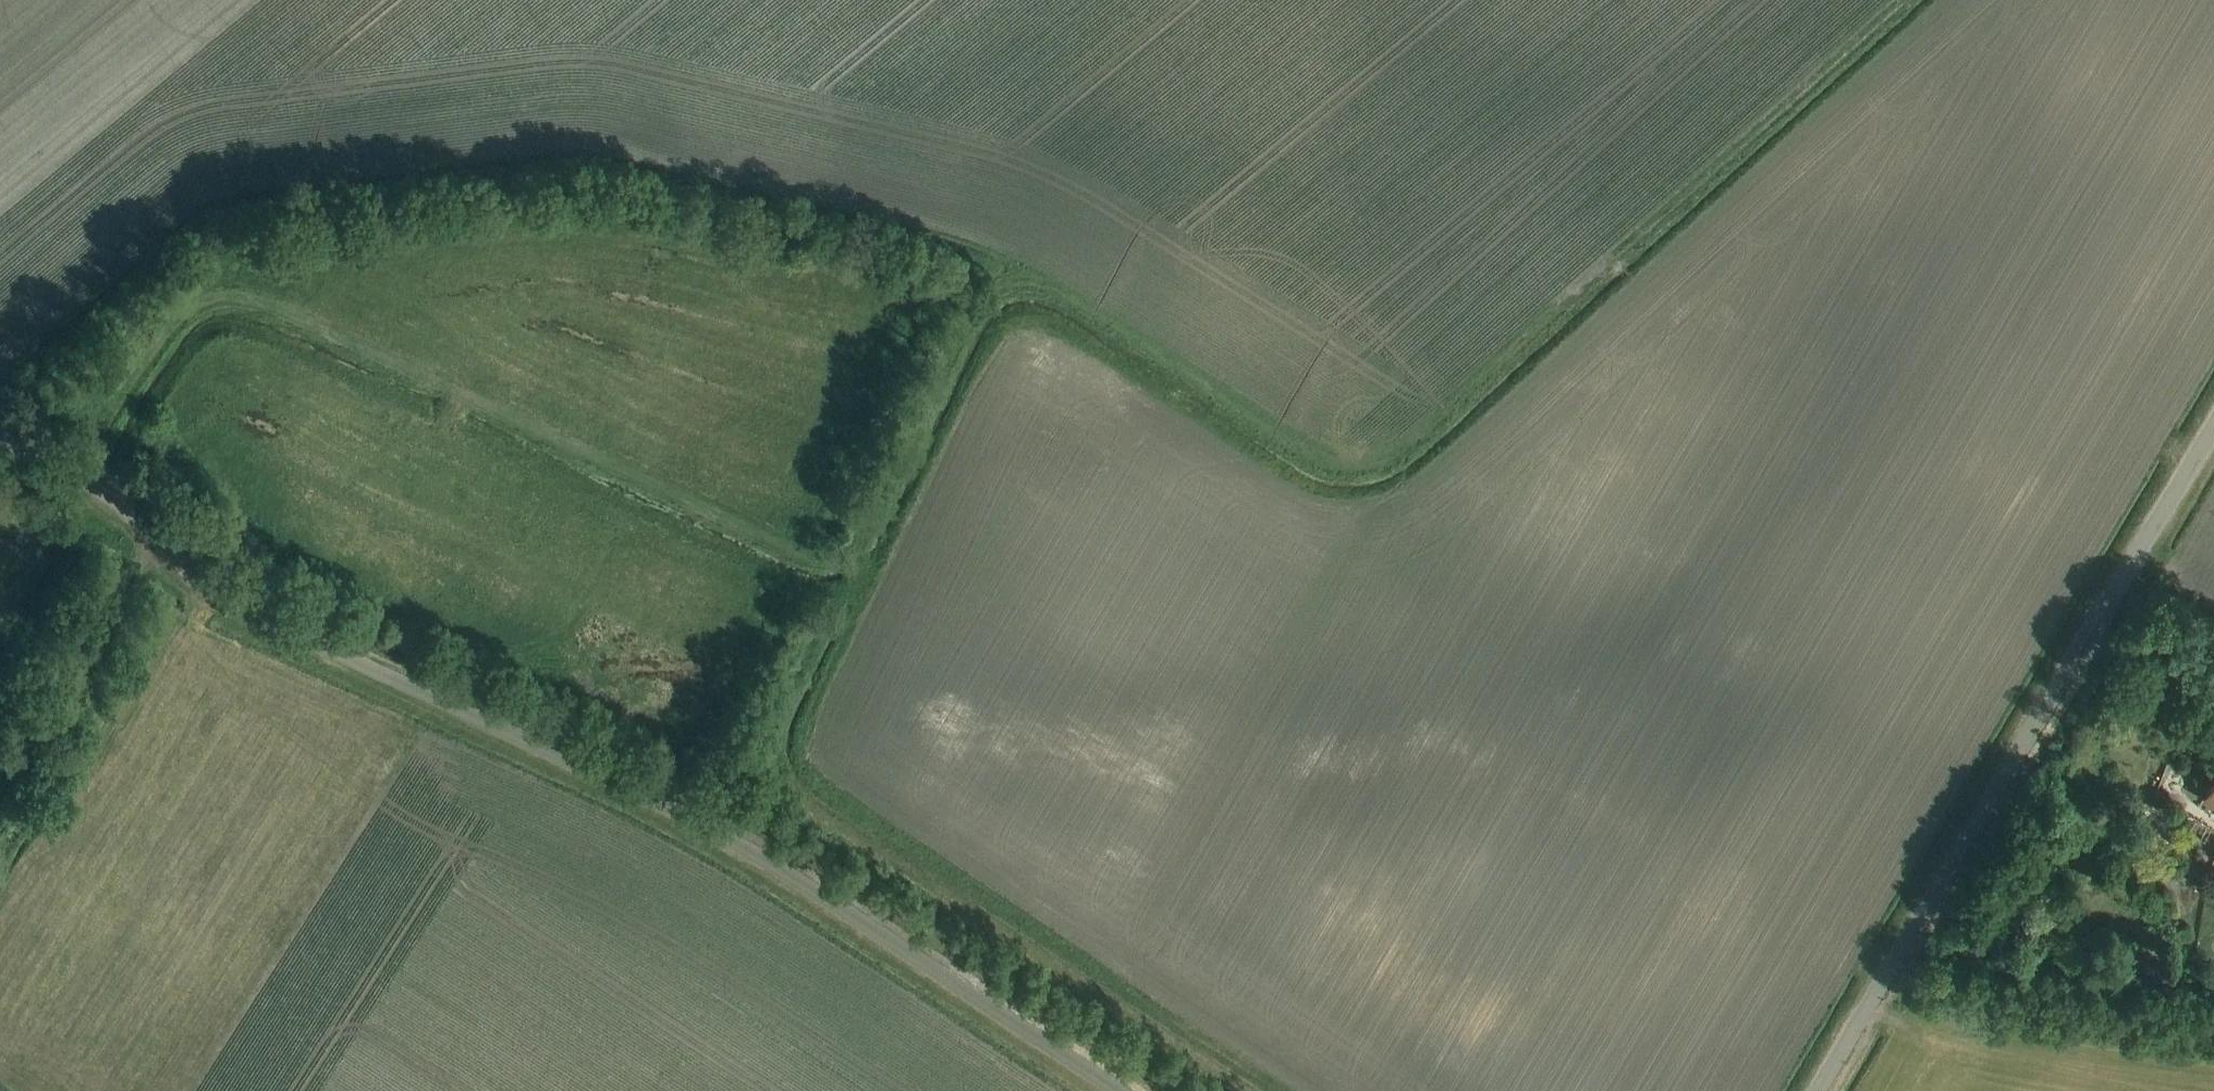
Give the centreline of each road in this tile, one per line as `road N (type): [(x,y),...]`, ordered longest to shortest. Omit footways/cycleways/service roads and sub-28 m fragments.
road 1 (unclassified): [(1114,1090),(801,884),(682,817),(225,597),(118,503),(0,440)]
road 2 (unclassified): [(1820,1090),(2213,428)]

